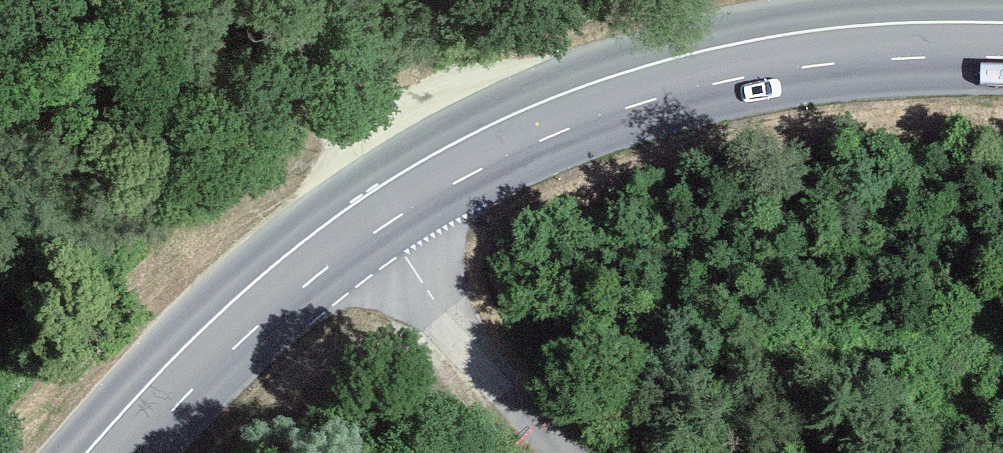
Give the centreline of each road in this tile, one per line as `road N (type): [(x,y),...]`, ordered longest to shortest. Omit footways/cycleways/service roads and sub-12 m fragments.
road 1 (secondary): [(1002,46),(804,54),(705,74),(610,102),(492,156),(371,224),(263,305),(113,452)]
road 2 (track): [(371,224),(476,369),(558,452)]

